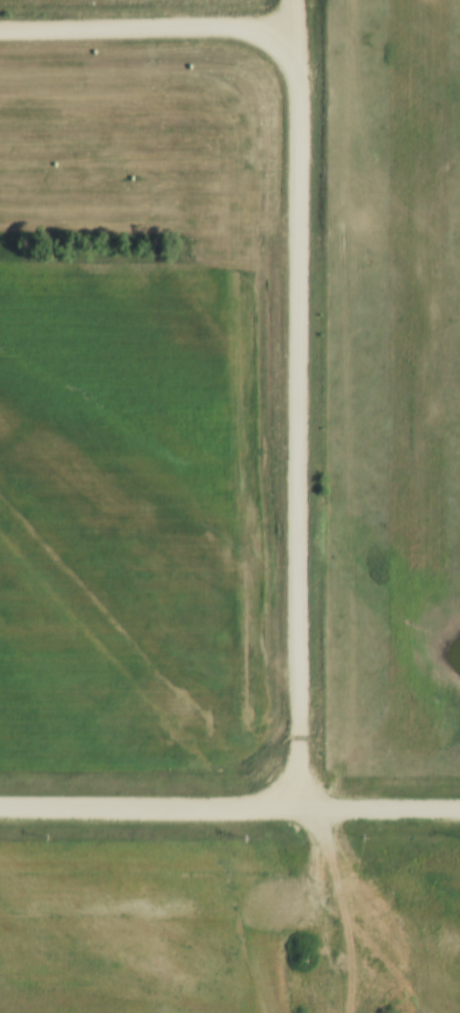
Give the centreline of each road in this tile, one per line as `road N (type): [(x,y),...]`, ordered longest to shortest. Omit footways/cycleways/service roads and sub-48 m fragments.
road 1 (track): [(341,1012),(340,810)]

